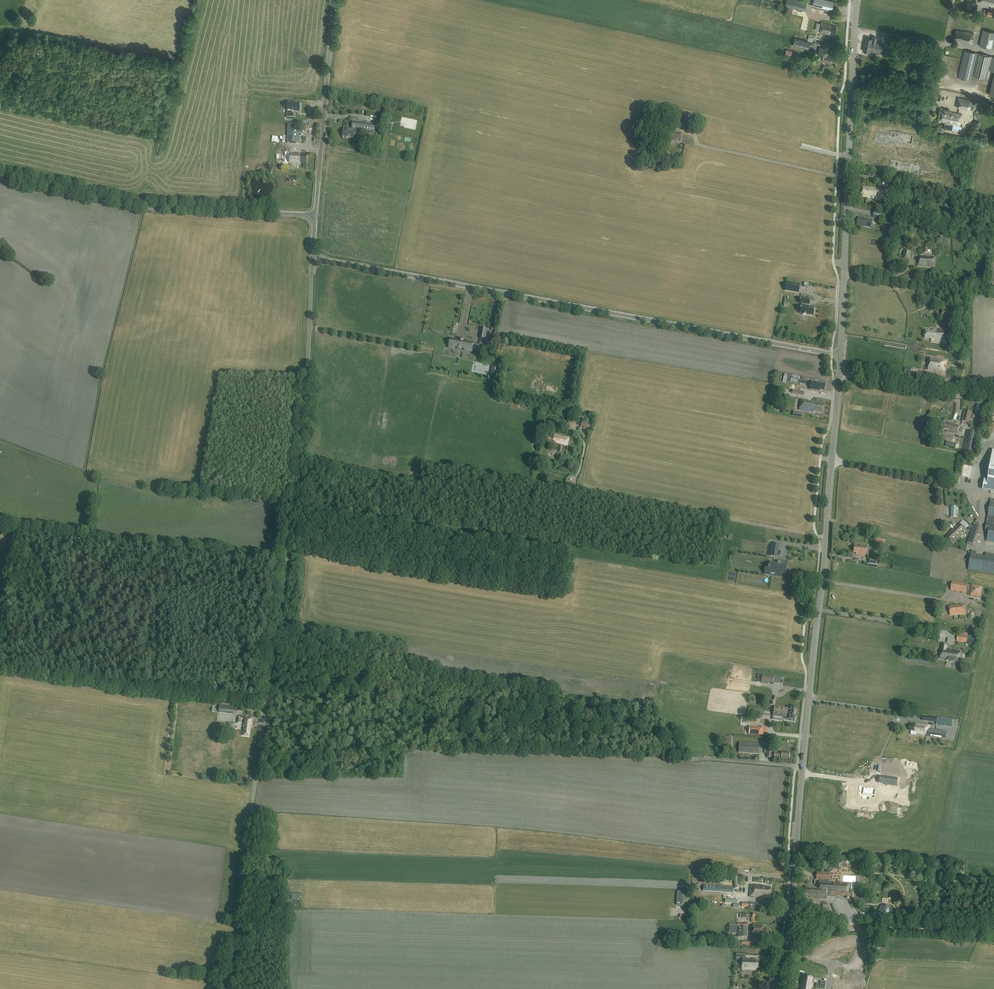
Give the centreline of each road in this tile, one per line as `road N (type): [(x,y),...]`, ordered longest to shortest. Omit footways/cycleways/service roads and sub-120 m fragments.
road 1 (unclassified): [(228,988),(299,471),(313,257)]
road 2 (tertiary): [(792,907),(840,372)]
road 3 (unclassified): [(840,355),(313,257)]
road 4 (tertiary): [(840,355),(857,0)]
road 5 (unclassified): [(314,215),(143,206),(0,176)]
road 6 (track): [(267,701),(0,669)]
road 7 (unclassified): [(314,215),(334,0)]
road 8 (unclassified): [(836,929),(993,933)]
road 9 (unclassified): [(993,392),(840,372)]
road 10 (track): [(855,30),(942,44),(954,0)]

